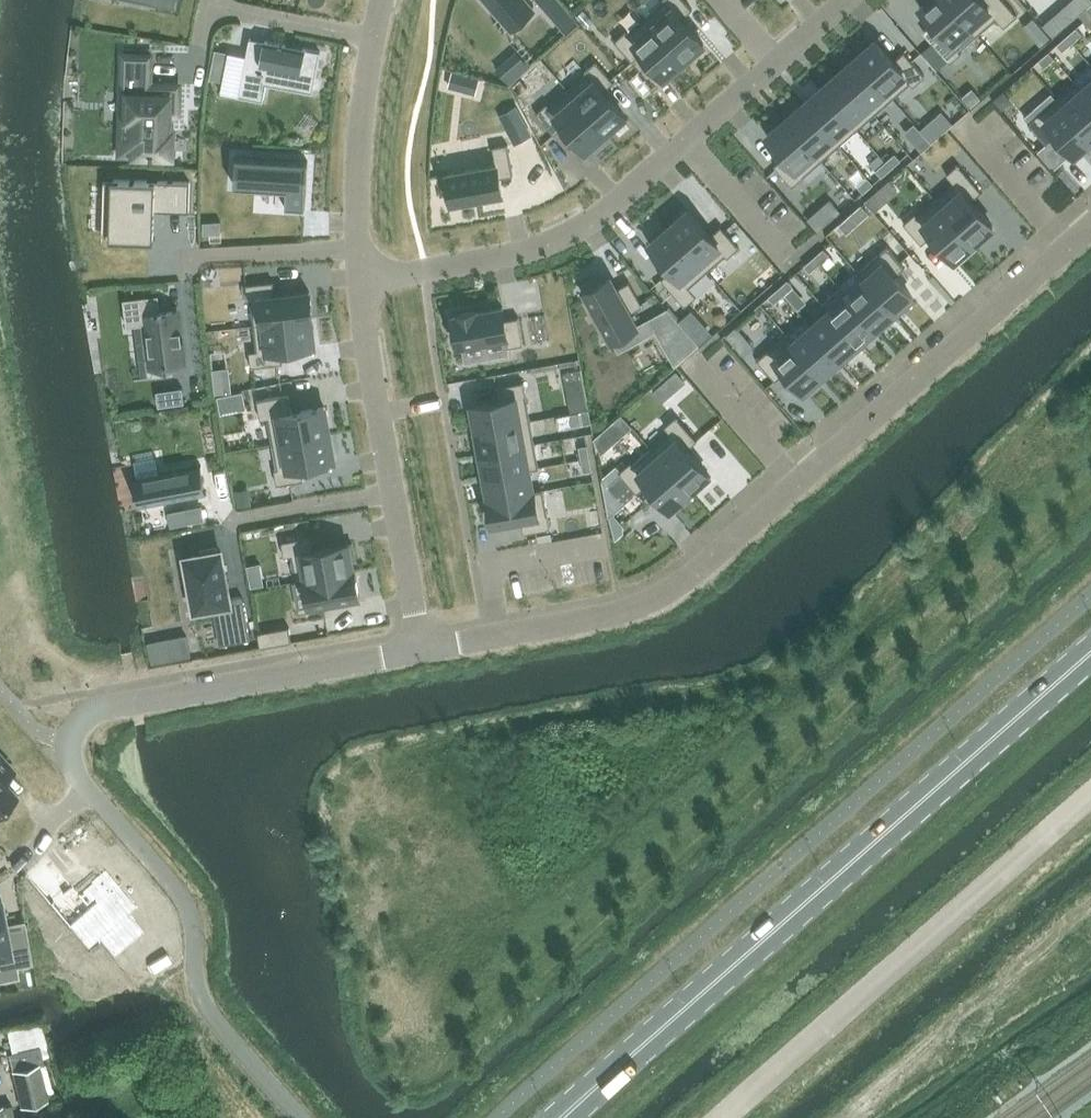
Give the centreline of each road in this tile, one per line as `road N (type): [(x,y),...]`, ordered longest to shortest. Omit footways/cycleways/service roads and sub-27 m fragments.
road 1 (residential): [(419,649),(617,613),(690,577),(1090,222)]
road 2 (primary): [(564,1117),(1090,652)]
road 3 (residential): [(845,0),(588,223),(510,253),(359,275)]
road 4 (residential): [(719,1117),(1090,794)]
road 5 (residential): [(72,767),(183,899),(201,1000),(300,1117)]
road 6 (residential): [(72,767),(69,733),(86,715),(419,649)]
road 7 (residential): [(359,275),(393,493)]
road 8 (residential): [(371,34),(353,185),(356,245)]
road 9 (residential): [(356,245),(192,253)]
road 10 (residential): [(371,34),(211,1)]
road 11 (residential): [(393,493),(419,649)]
road 12 (residential): [(393,493),(253,516)]

